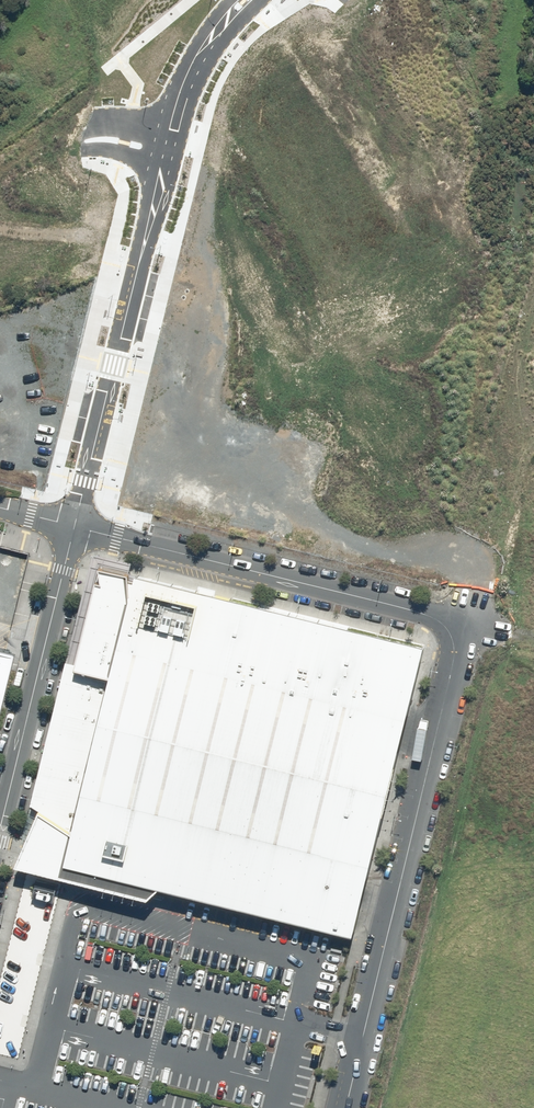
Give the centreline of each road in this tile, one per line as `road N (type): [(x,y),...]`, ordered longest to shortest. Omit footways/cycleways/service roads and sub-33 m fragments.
road 1 (unclassified): [(362,1038),(470,618),(75,527)]
road 2 (residential): [(75,527),(163,154)]
road 3 (unknown): [(533,242),(384,120),(355,0)]
road 4 (unclassified): [(75,527),(0,810)]
road 5 (unknown): [(470,618),(533,365)]
road 6 (residential): [(0,200),(81,141),(111,140),(163,154)]
road 7 (residential): [(163,154),(193,61),(243,0)]

